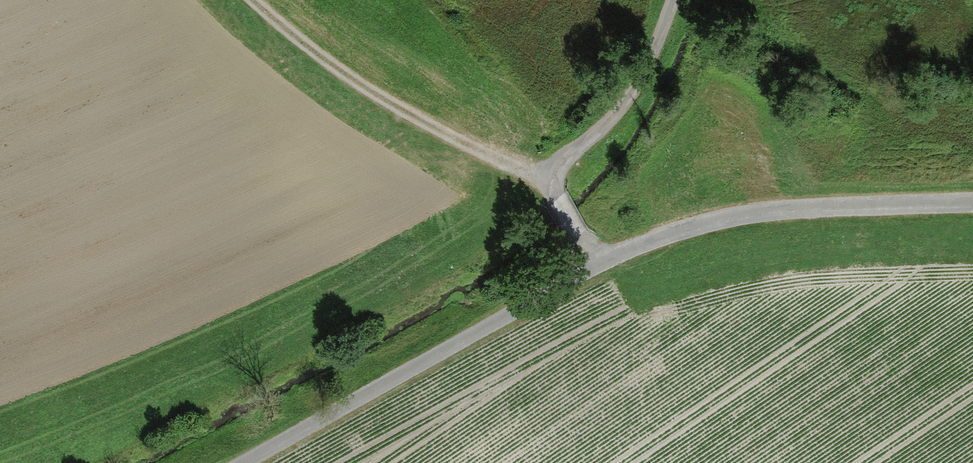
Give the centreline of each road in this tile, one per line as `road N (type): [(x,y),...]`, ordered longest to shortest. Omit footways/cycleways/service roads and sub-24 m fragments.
road 1 (unclassified): [(233,462),(603,259),(666,232),(786,208),(972,202)]
road 2 (track): [(249,0),(342,80),(487,157),(549,180)]
road 3 (track): [(670,0),(640,77),(597,131),(555,162),(549,180)]

